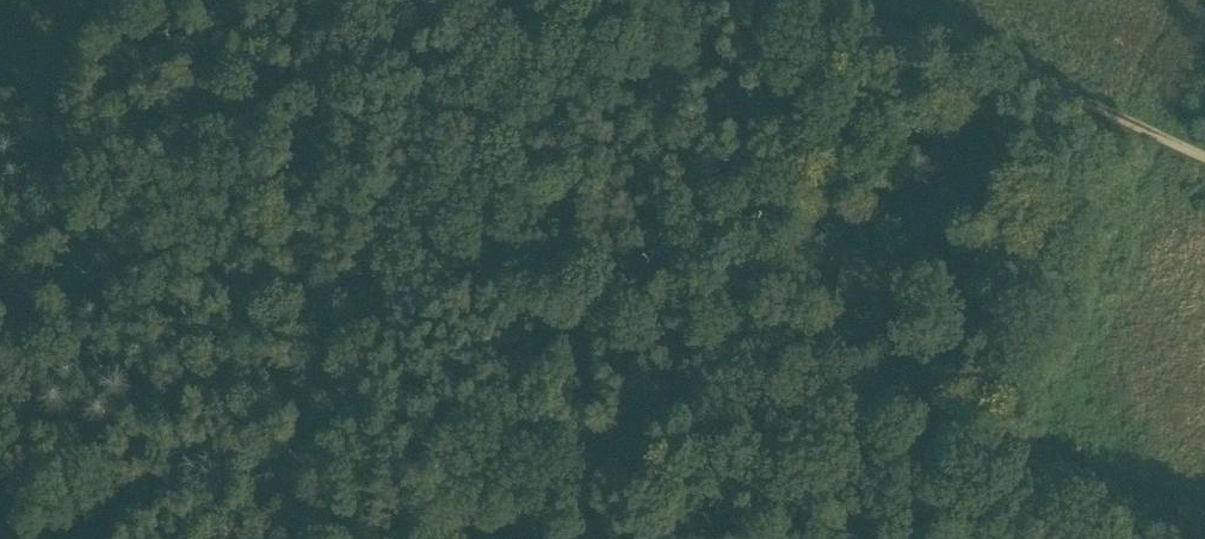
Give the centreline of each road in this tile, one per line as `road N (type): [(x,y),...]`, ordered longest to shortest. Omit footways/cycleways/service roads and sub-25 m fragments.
road 1 (track): [(797,0),(1204,147)]

